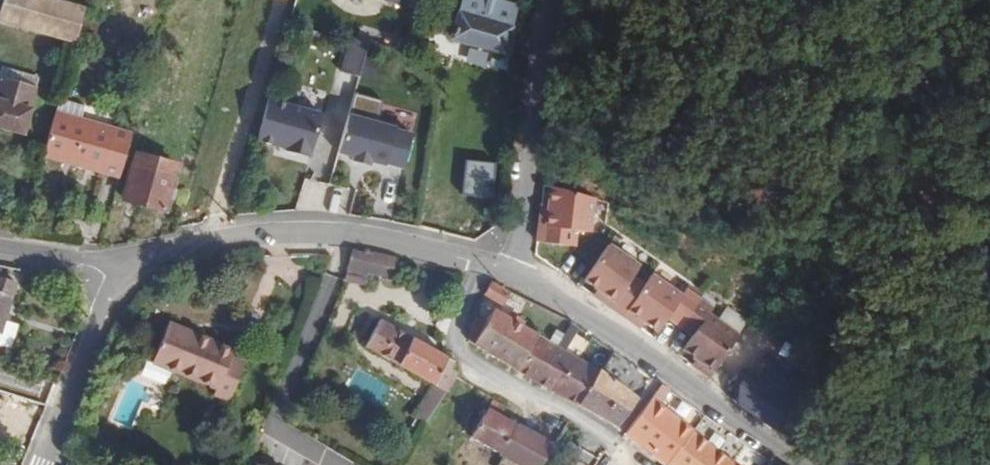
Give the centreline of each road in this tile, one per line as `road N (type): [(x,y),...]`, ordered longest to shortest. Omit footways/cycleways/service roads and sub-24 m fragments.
road 1 (residential): [(509,275),(342,234),(210,239),(126,263)]
road 2 (residential): [(799,464),(668,369),(509,275)]
road 3 (residential): [(549,0),(509,275)]
road 4 (residential): [(126,263),(43,464)]
road 5 (residential): [(126,263),(0,252)]

